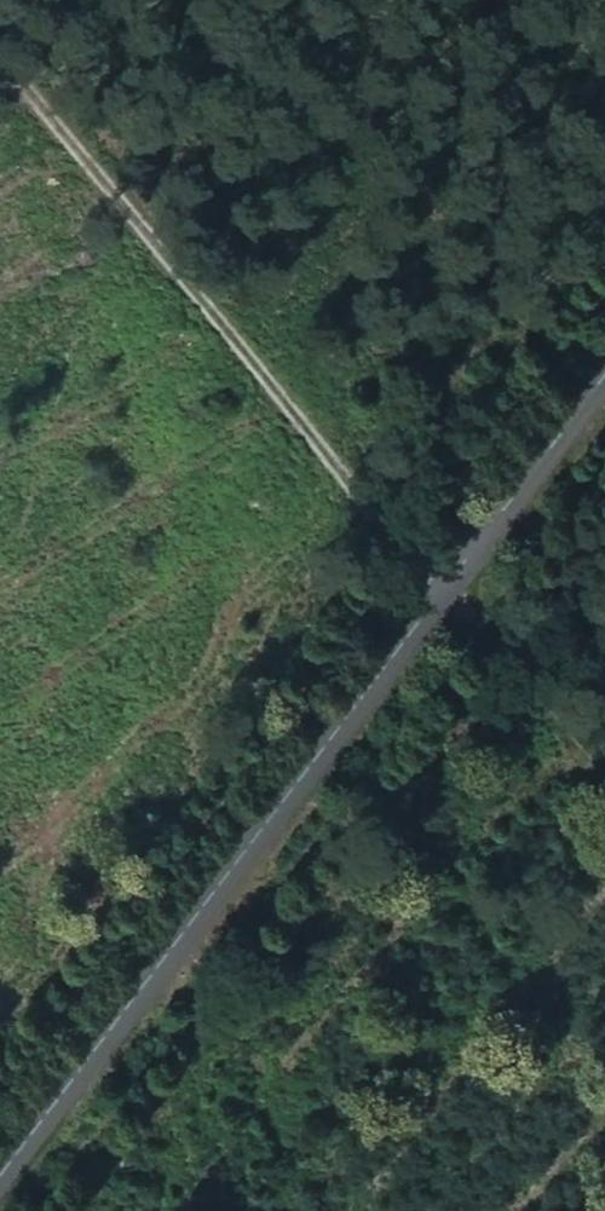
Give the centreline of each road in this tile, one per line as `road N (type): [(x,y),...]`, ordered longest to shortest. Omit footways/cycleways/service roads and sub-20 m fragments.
road 1 (tertiary): [(604,407),(0,1210)]
road 2 (track): [(0,44),(604,761)]

